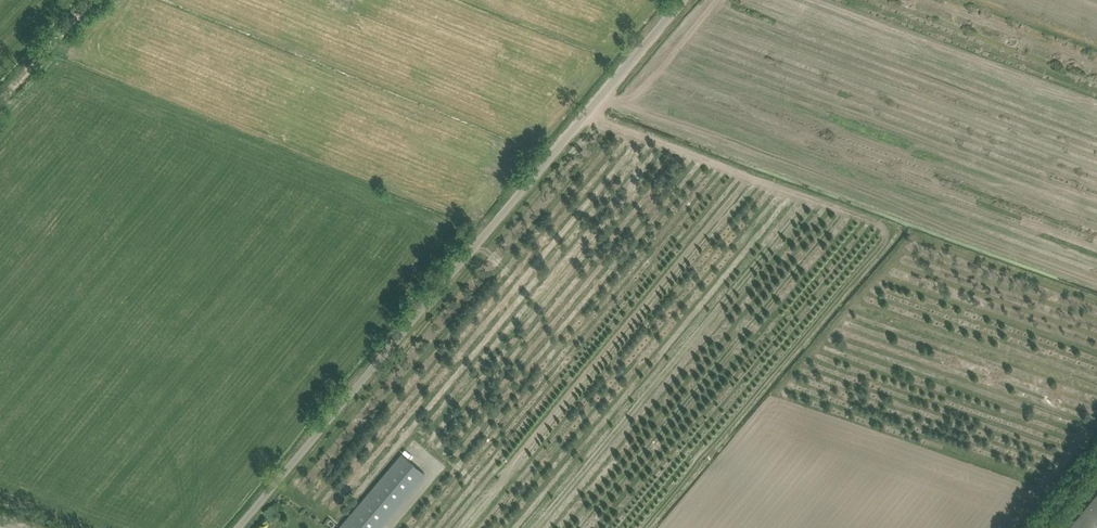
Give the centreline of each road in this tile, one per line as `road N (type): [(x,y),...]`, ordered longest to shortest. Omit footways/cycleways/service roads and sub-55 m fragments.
road 1 (unclassified): [(264,527),(695,0)]
road 2 (track): [(0,110),(99,0)]

